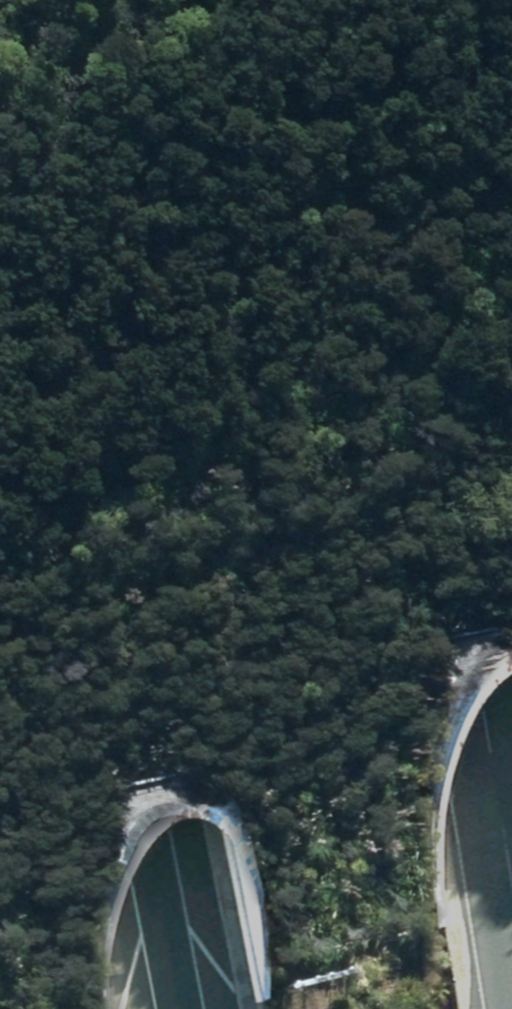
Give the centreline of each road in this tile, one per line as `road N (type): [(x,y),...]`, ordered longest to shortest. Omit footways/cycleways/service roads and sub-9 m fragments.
road 1 (motorway): [(329,0),(489,683),(511,846)]
road 2 (motorway): [(179,1008),(155,843),(0,264)]

